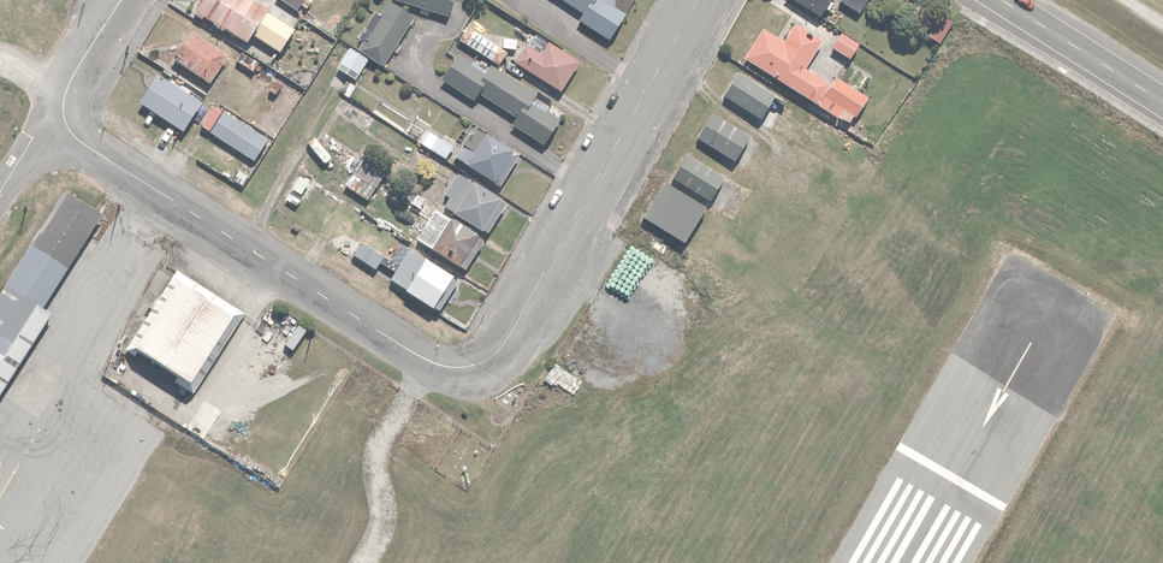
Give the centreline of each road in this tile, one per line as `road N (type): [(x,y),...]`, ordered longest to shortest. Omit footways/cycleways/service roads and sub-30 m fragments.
road 1 (unclassified): [(63,102),(79,140),(415,352),(472,367),(507,338),(698,0)]
road 2 (tertiary): [(1162,100),(1007,0)]

